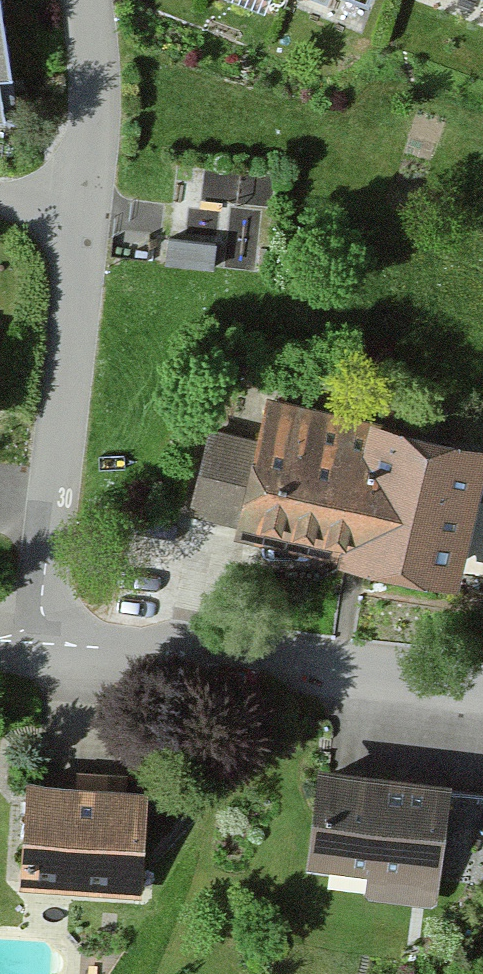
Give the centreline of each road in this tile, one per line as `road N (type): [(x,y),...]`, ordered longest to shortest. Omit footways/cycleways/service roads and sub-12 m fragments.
road 1 (residential): [(482,689),(42,646)]
road 2 (residential): [(81,215),(42,646)]
road 3 (residential): [(92,0),(96,69),(81,215)]

